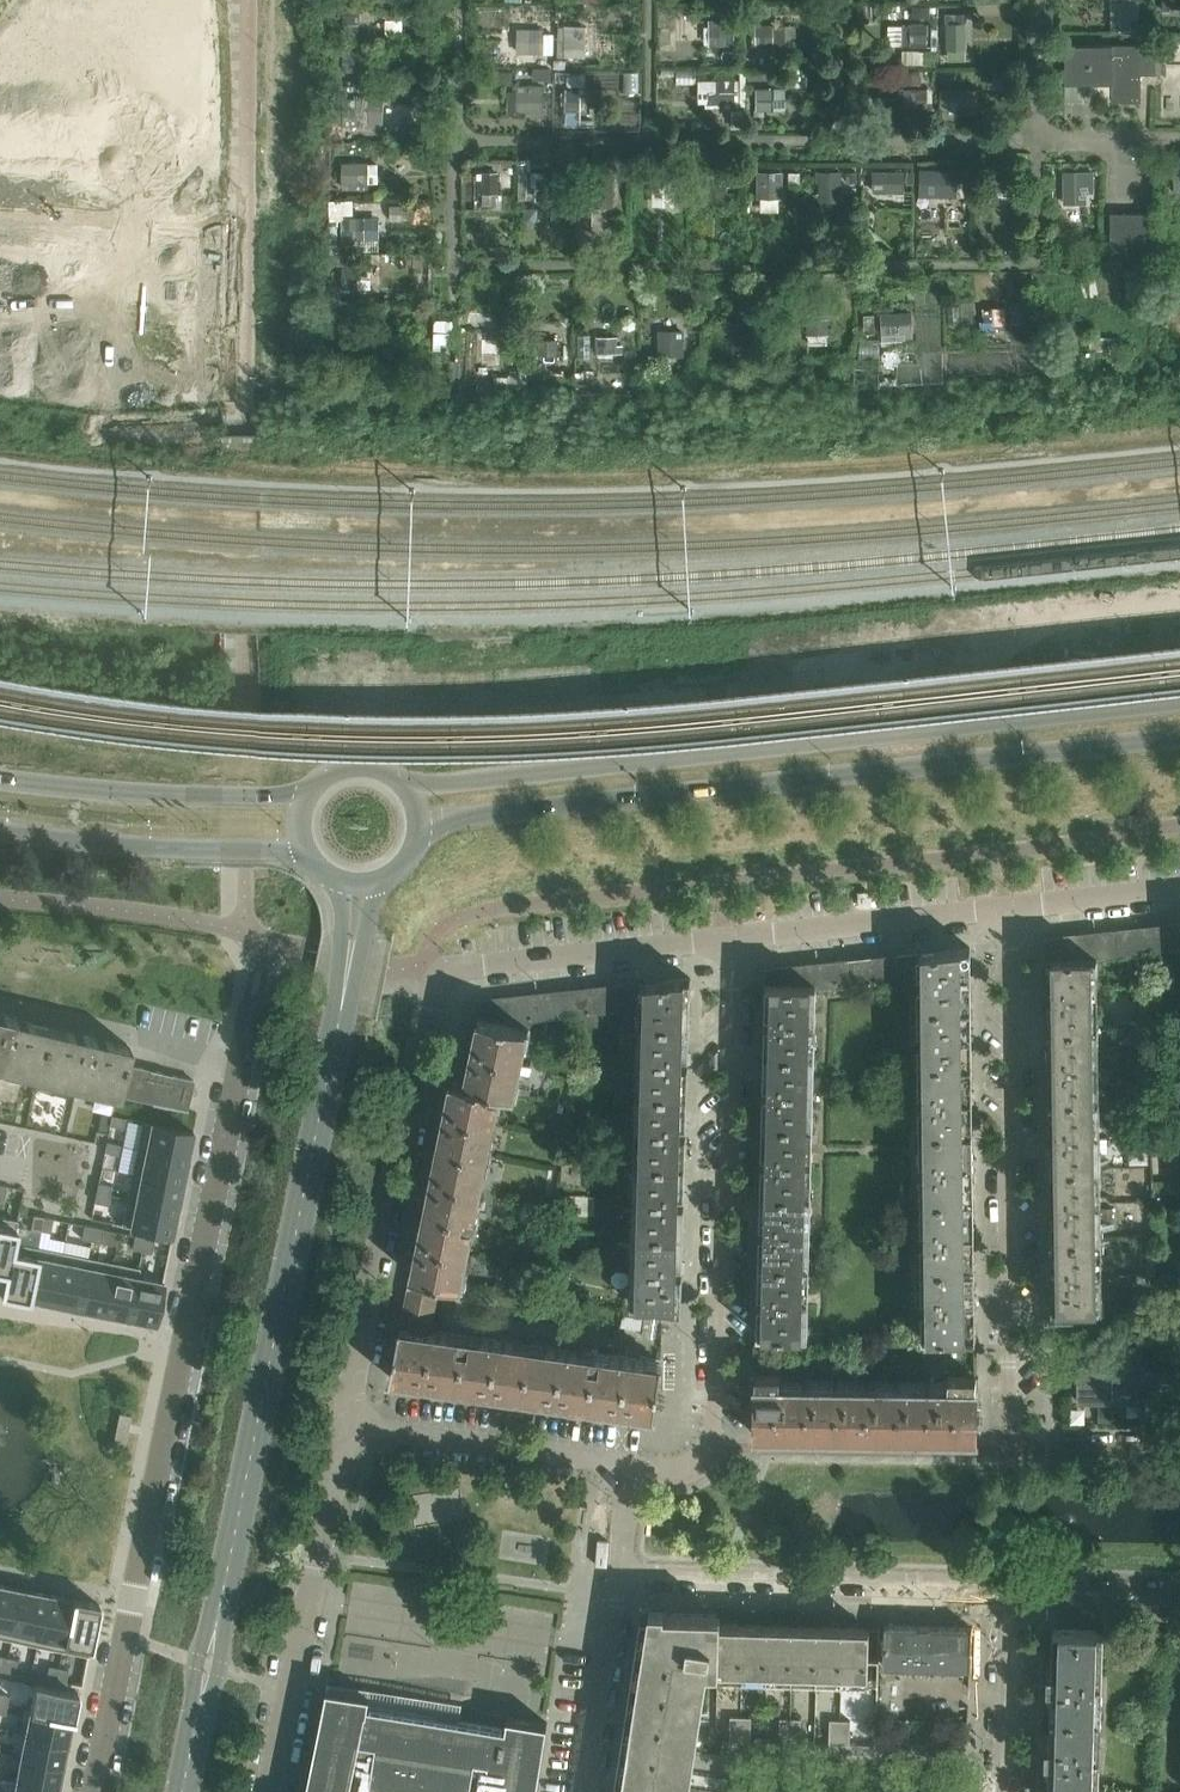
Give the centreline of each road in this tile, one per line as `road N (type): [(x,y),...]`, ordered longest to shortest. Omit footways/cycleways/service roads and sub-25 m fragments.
road 1 (tertiary): [(186,1791),(361,885)]
road 2 (secondary): [(1179,701),(406,787)]
road 3 (residential): [(344,1429),(445,969),(737,939)]
road 4 (secondary): [(420,823),(1179,738)]
road 5 (residential): [(240,1063),(94,1791)]
road 6 (residential): [(1179,1451),(1053,1452),(1009,1443),(1007,911)]
road 7 (residential): [(737,939),(712,1450),(681,1472),(631,1469)]
road 8 (residential): [(271,1791),(344,1429)]
road 9 (residential): [(1000,1791),(1007,1607),(1018,1590),(1179,1589)]
road 10 (residential): [(622,1572),(972,1581)]
road 11 (secondary): [(308,796),(0,779)]
road 12 (secondary): [(0,833),(173,849),(306,850)]
road 13 (residential): [(631,1469),(344,1429)]
road 14 (residential): [(737,939),(1007,911)]
road 15 (residential): [(585,1791),(622,1572)]
road 16 (residential): [(1007,911),(1179,891)]

